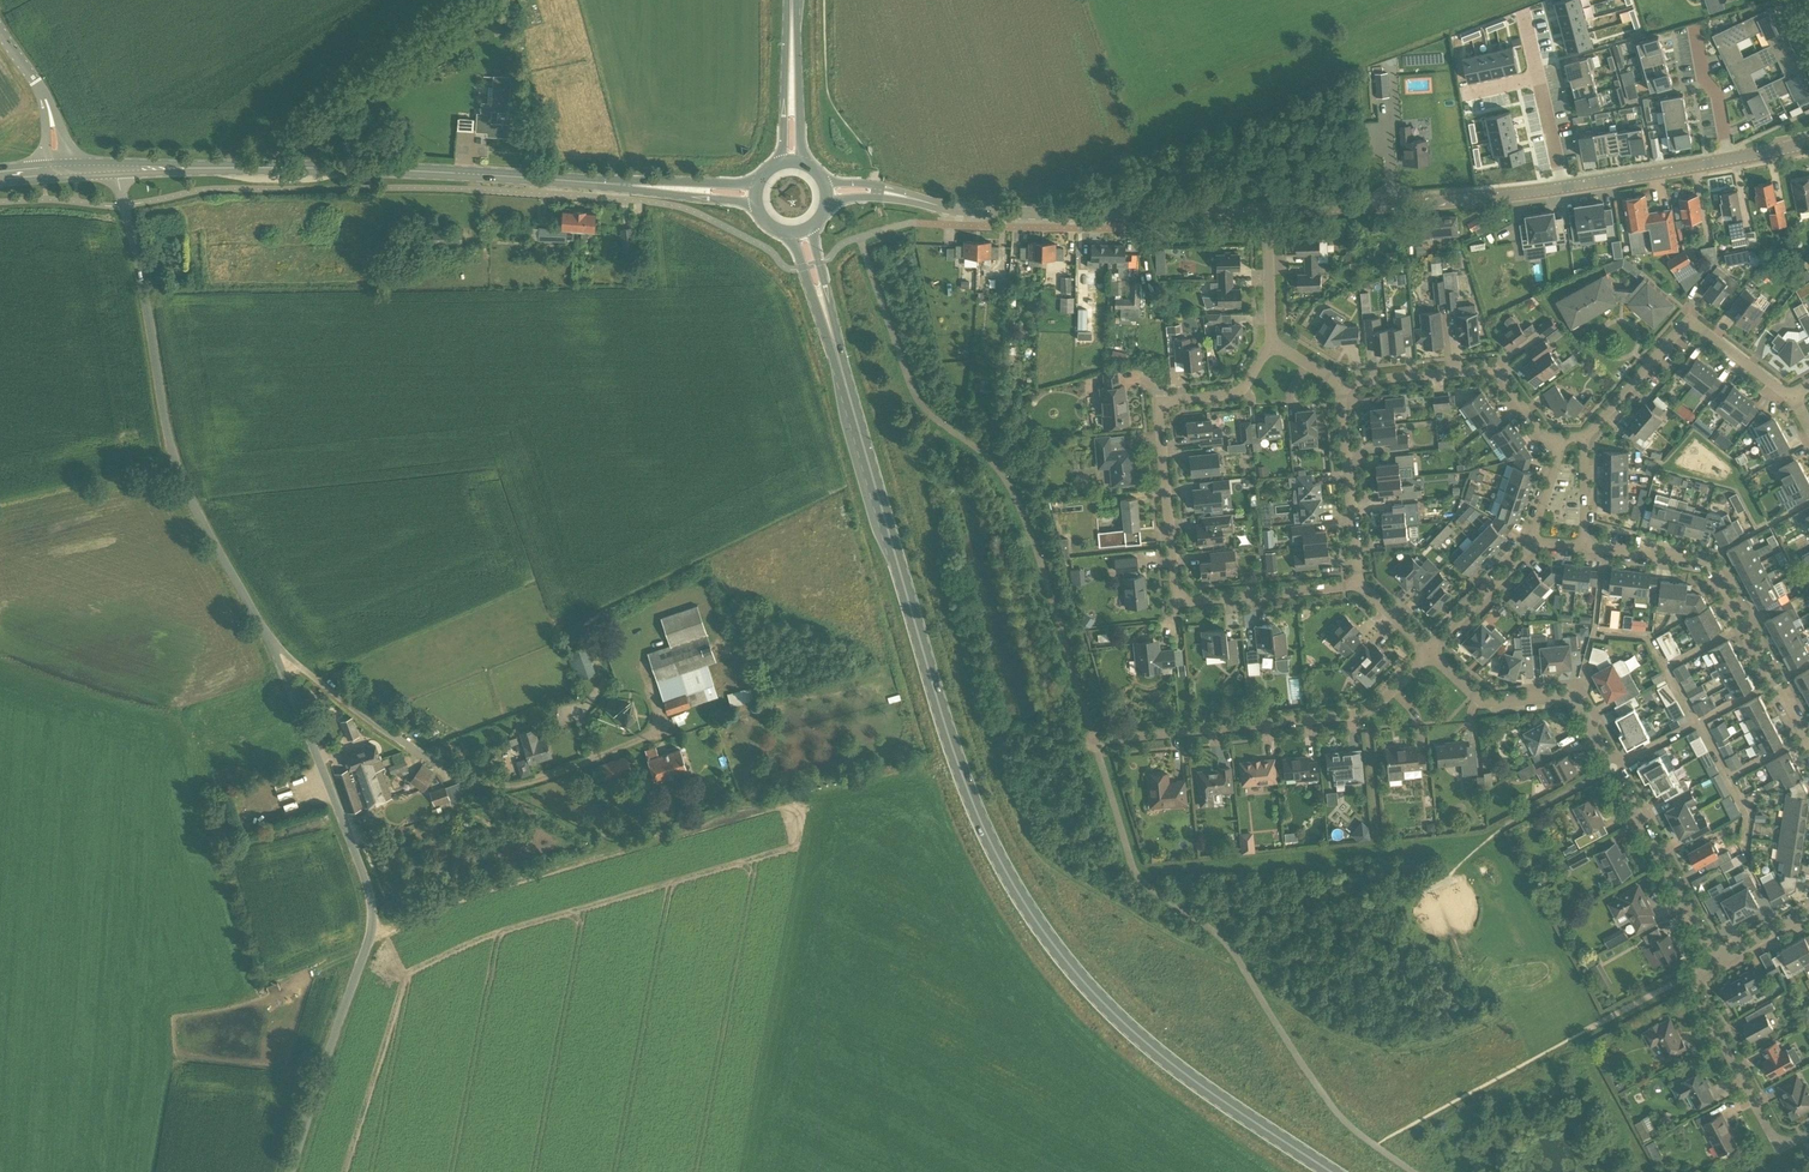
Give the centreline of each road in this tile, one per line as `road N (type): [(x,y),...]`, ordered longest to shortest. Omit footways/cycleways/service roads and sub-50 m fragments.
road 1 (primary): [(800,231),(942,716),(992,848),(1049,939),(1110,1010),(1170,1063),(1331,1171)]
road 2 (secondary): [(756,195),(434,172),(117,169)]
road 3 (unclassified): [(295,1171),(369,940),(372,904),(269,643)]
road 4 (residential): [(1359,585),(1187,602),(1177,595),(1159,410),(1164,402),(1241,391),(1271,343)]
road 5 (unclassified): [(269,643),(182,482),(117,169)]
road 6 (residential): [(1716,961),(1573,696),(1484,704),(1430,652)]
road 7 (tertiary): [(1267,210),(1001,212),(875,191),(827,192)]
road 8 (unclassified): [(269,643),(367,719),(470,779),(512,786),(601,756)]
road 9 (residential): [(1095,741),(1361,713),(1430,652)]
road 10 (residential): [(1808,742),(1708,563),(1585,547)]
road 11 (tertiary): [(1568,189),(1267,210)]
road 12 (residential): [(1585,438),(1682,328),(1696,325),(1789,396)]
road 13 (residential): [(1178,23),(1092,58),(931,93)]
road 14 (residential): [(1560,448),(1495,370),(1342,385)]
road 15 (residential): [(1716,961),(1691,985),(1775,1140),(1788,1143),(1808,1132)]
road 16 (track): [(826,0),(831,97),(874,161),(875,191)]
road 17 (residential): [(1267,193),(1263,136),(1245,87),(1178,23)]
road 18 (residential): [(1359,585),(1342,385)]
road 19 (tertiary): [(1733,162),(1568,189)]
road 20 (primary): [(791,162),(794,0)]
road 21 (unclassified): [(56,171),(47,101),(0,27)]
road 22 (residential): [(1568,189),(1533,42)]
road 23 (residential): [(1430,652),(1531,542)]
road 24 (residential): [(1733,162),(1695,29)]
road 25 (residential): [(1271,343),(1267,210)]

